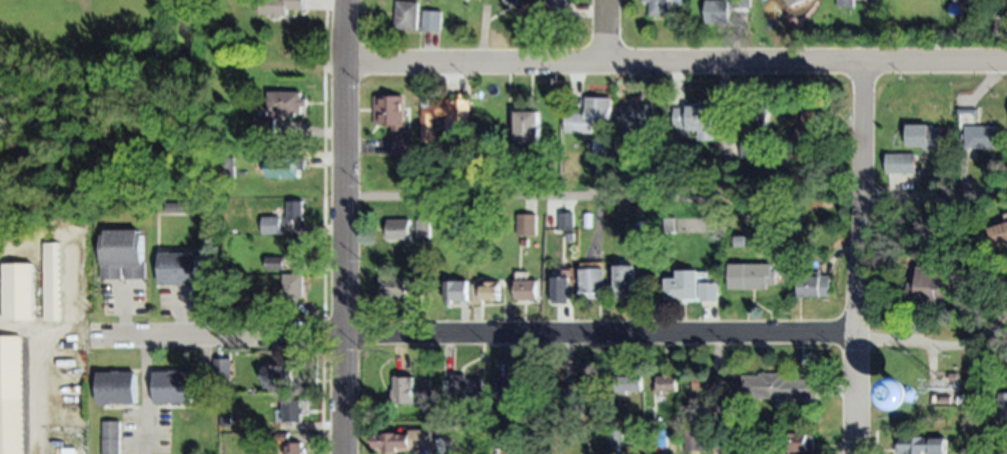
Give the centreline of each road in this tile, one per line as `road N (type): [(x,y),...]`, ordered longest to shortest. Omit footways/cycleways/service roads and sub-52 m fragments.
road 1 (residential): [(92,343),(723,337),(966,347),(1006,321)]
road 2 (residential): [(342,64),(1006,62)]
road 3 (residential): [(343,453),(346,0)]
road 4 (residential): [(857,453),(867,63)]

